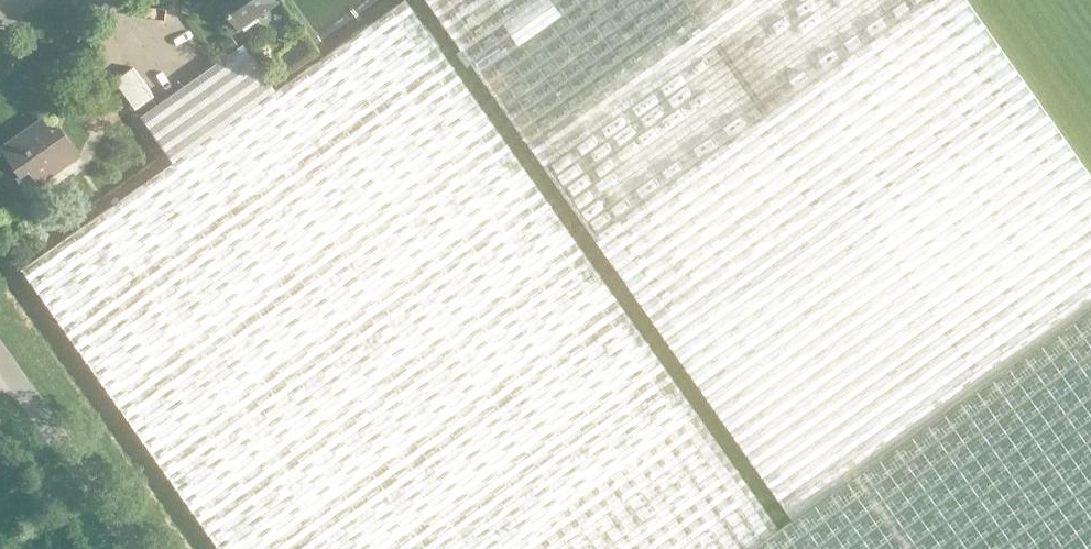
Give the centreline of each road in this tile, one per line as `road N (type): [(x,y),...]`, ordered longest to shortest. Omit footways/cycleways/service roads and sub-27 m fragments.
road 1 (unclassified): [(134,548),(0,365)]

